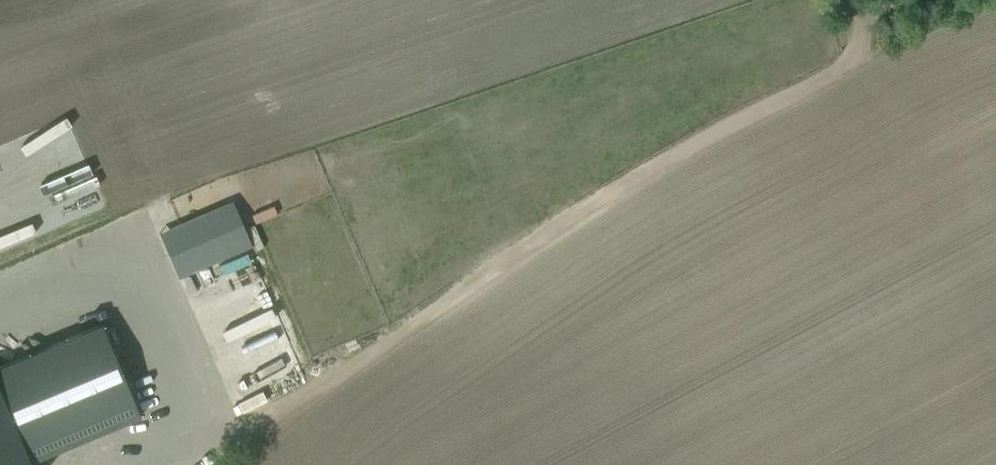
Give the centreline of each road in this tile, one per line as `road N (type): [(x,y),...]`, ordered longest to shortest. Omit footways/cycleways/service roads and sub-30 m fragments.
road 1 (track): [(185,464),(703,136),(852,67),(863,32)]
road 2 (track): [(0,291),(123,240),(198,408)]

